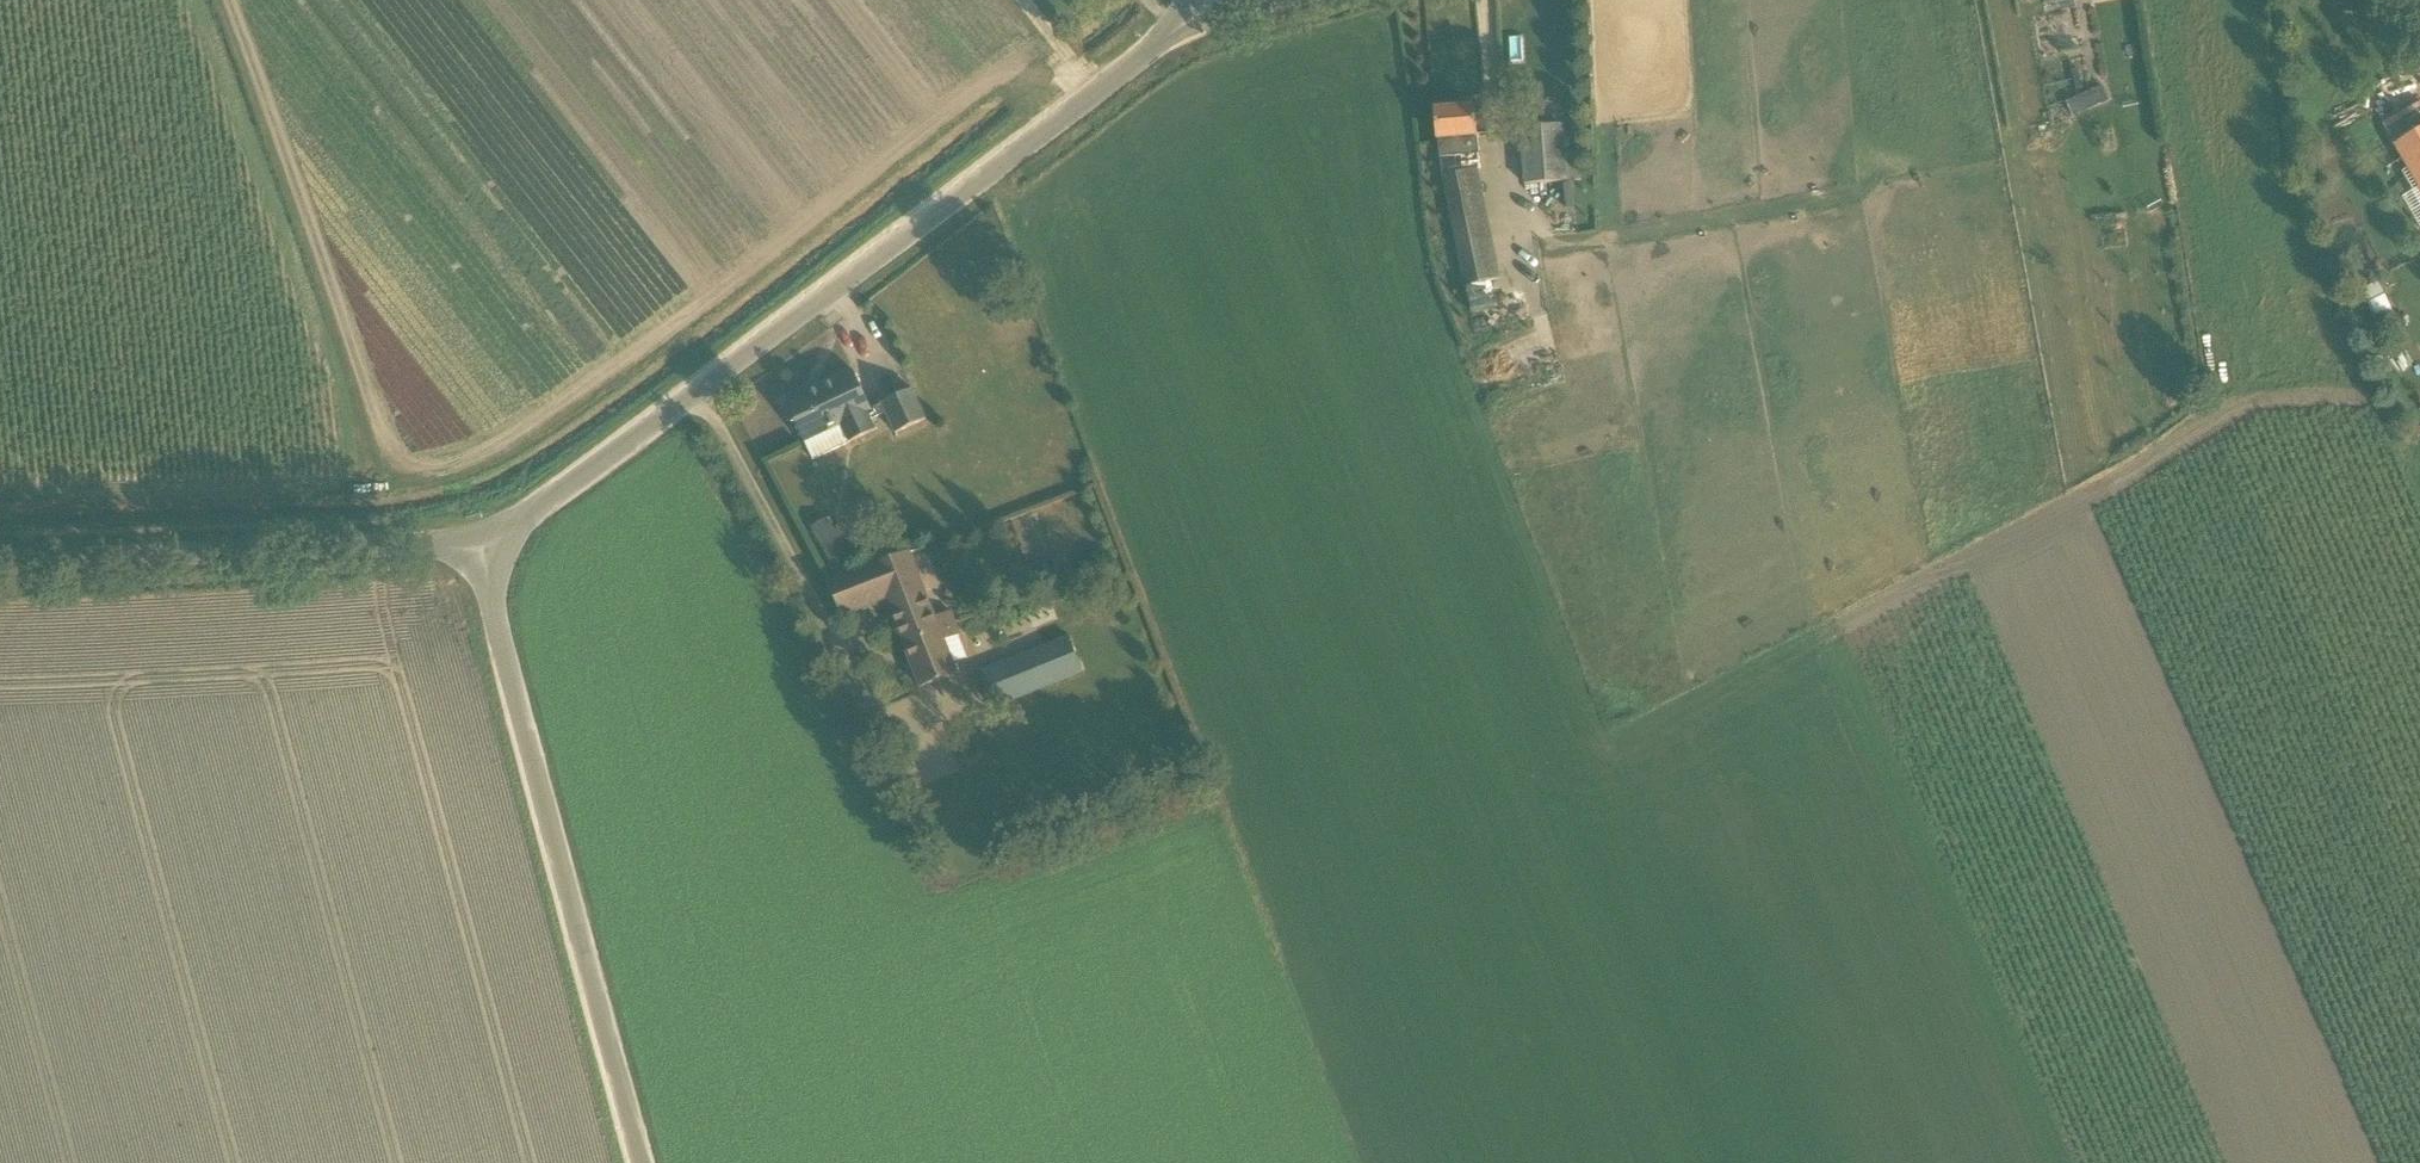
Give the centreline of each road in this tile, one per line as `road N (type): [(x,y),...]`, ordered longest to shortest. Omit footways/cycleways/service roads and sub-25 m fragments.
road 1 (tertiary): [(473,516),(523,494),(1174,8)]
road 2 (tertiary): [(644,1162),(473,516)]
road 3 (unclassified): [(0,545),(396,538),(473,516)]

